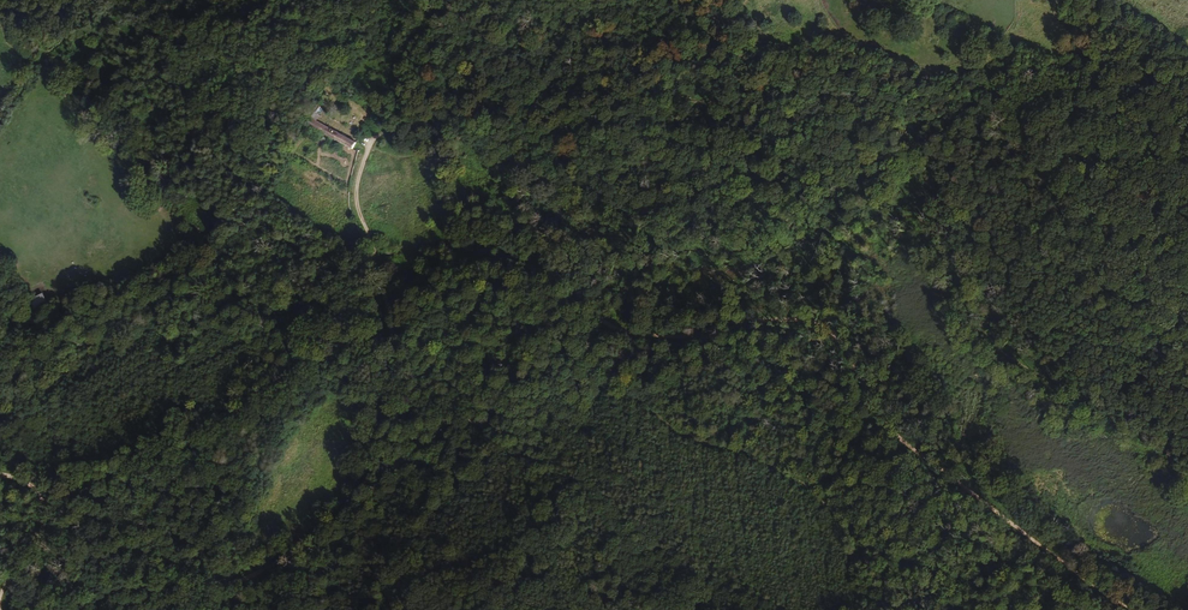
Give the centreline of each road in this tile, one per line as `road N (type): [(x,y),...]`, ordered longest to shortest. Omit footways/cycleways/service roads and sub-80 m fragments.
road 1 (track): [(1124,609),(899,424),(829,325),(787,313),(684,336),(628,333),(607,325),(546,271),(522,267),(477,266),(388,292)]
road 2 (track): [(369,146),(386,130),(450,120),(513,91),(550,98),(620,152),(635,151),(659,115),(649,55),(688,19),(733,28),(790,59)]
road 3 (track): [(58,609),(151,585),(234,576),(278,556),(342,500),(386,415)]
road 4 (track): [(260,199),(85,8)]
road 5 (track): [(0,478),(37,500),(43,517),(0,599)]
road 6 (track): [(386,415),(388,292)]

